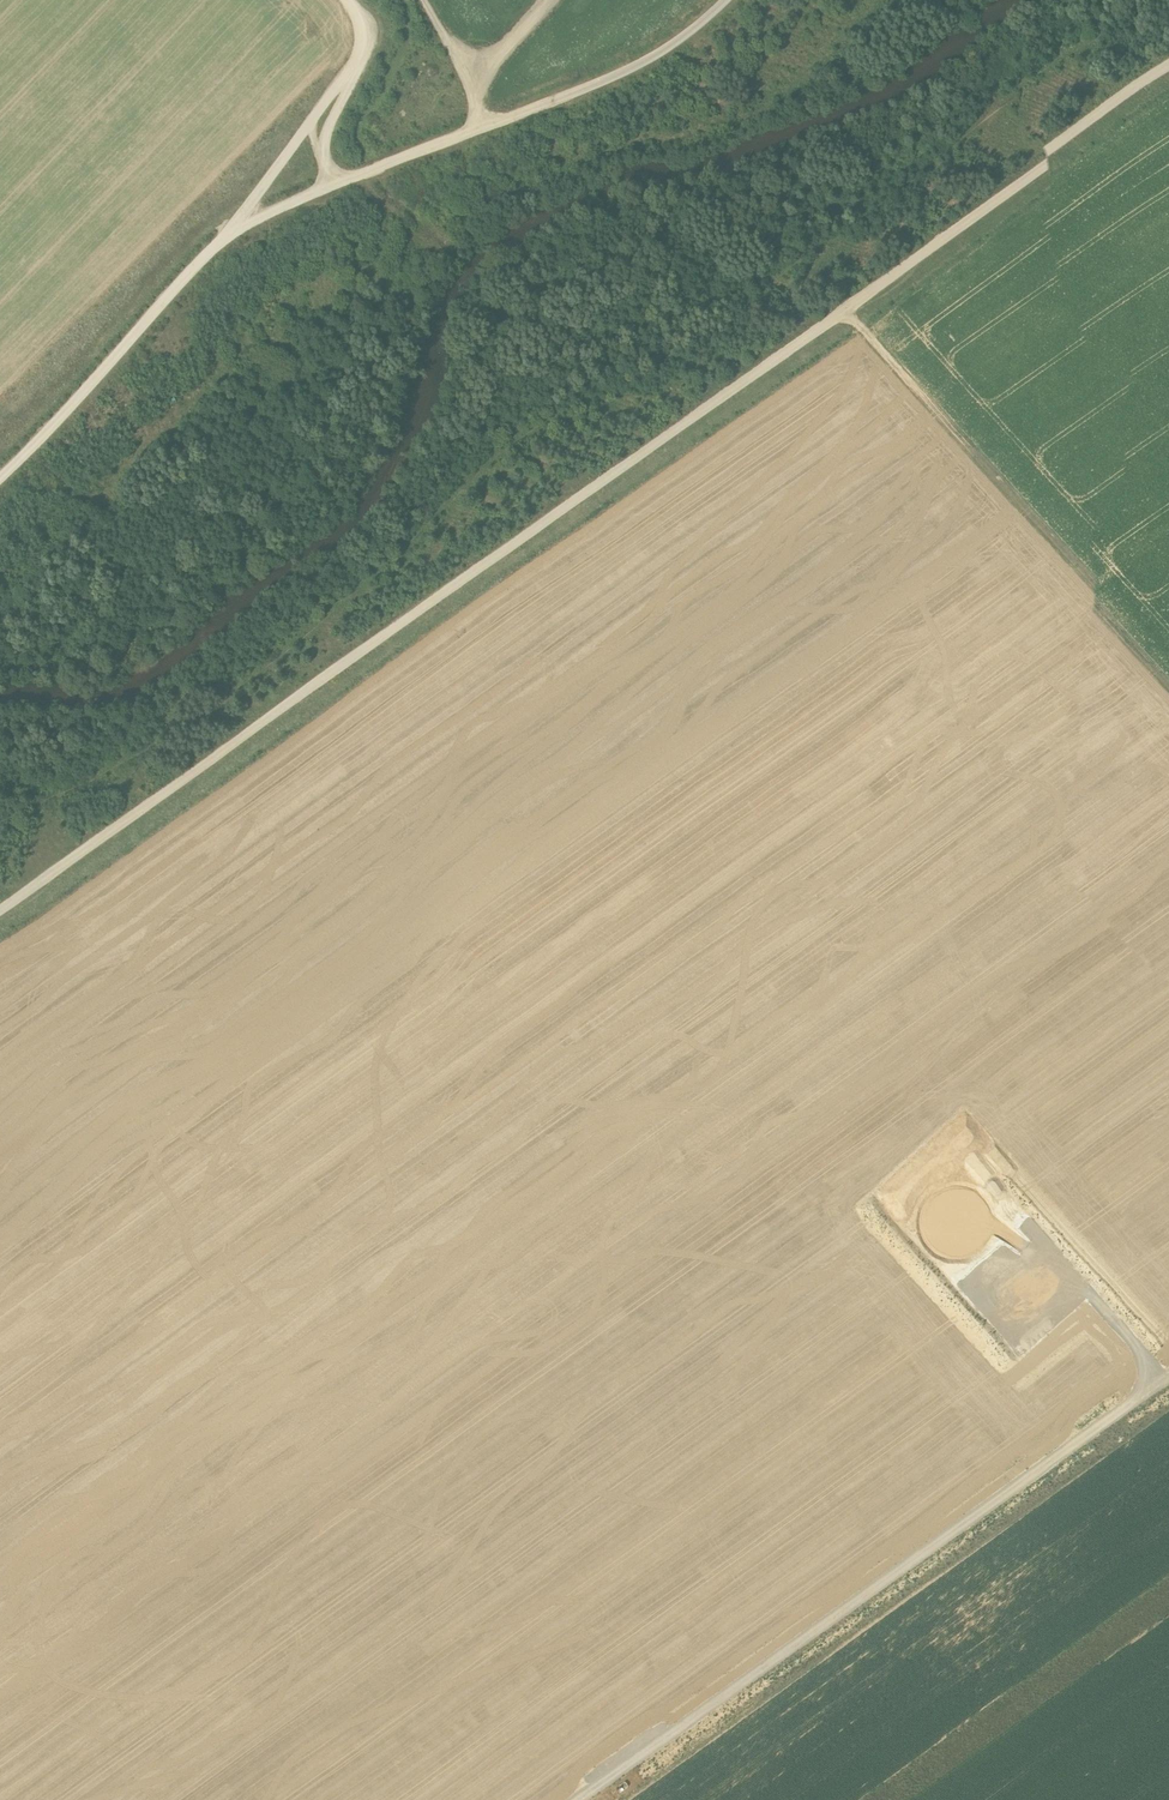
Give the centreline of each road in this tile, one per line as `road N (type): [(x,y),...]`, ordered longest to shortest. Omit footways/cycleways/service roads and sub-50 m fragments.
road 1 (track): [(748,0),(708,43),(640,93),(238,264),(0,511)]
road 2 (track): [(1168,93),(552,539)]
road 3 (track): [(588,1799),(1168,1377)]
road 4 (track): [(552,539),(0,935)]
road 5 (track): [(837,333),(1168,691)]
road 6 (track): [(300,0),(360,55),(367,74),(366,93),(322,172),(329,220)]
road 7 (track): [(1136,1401),(1133,1363),(1005,1229)]
road 8 (track): [(481,159),(389,0)]
road 9 (track): [(481,159),(488,118),(554,13)]

